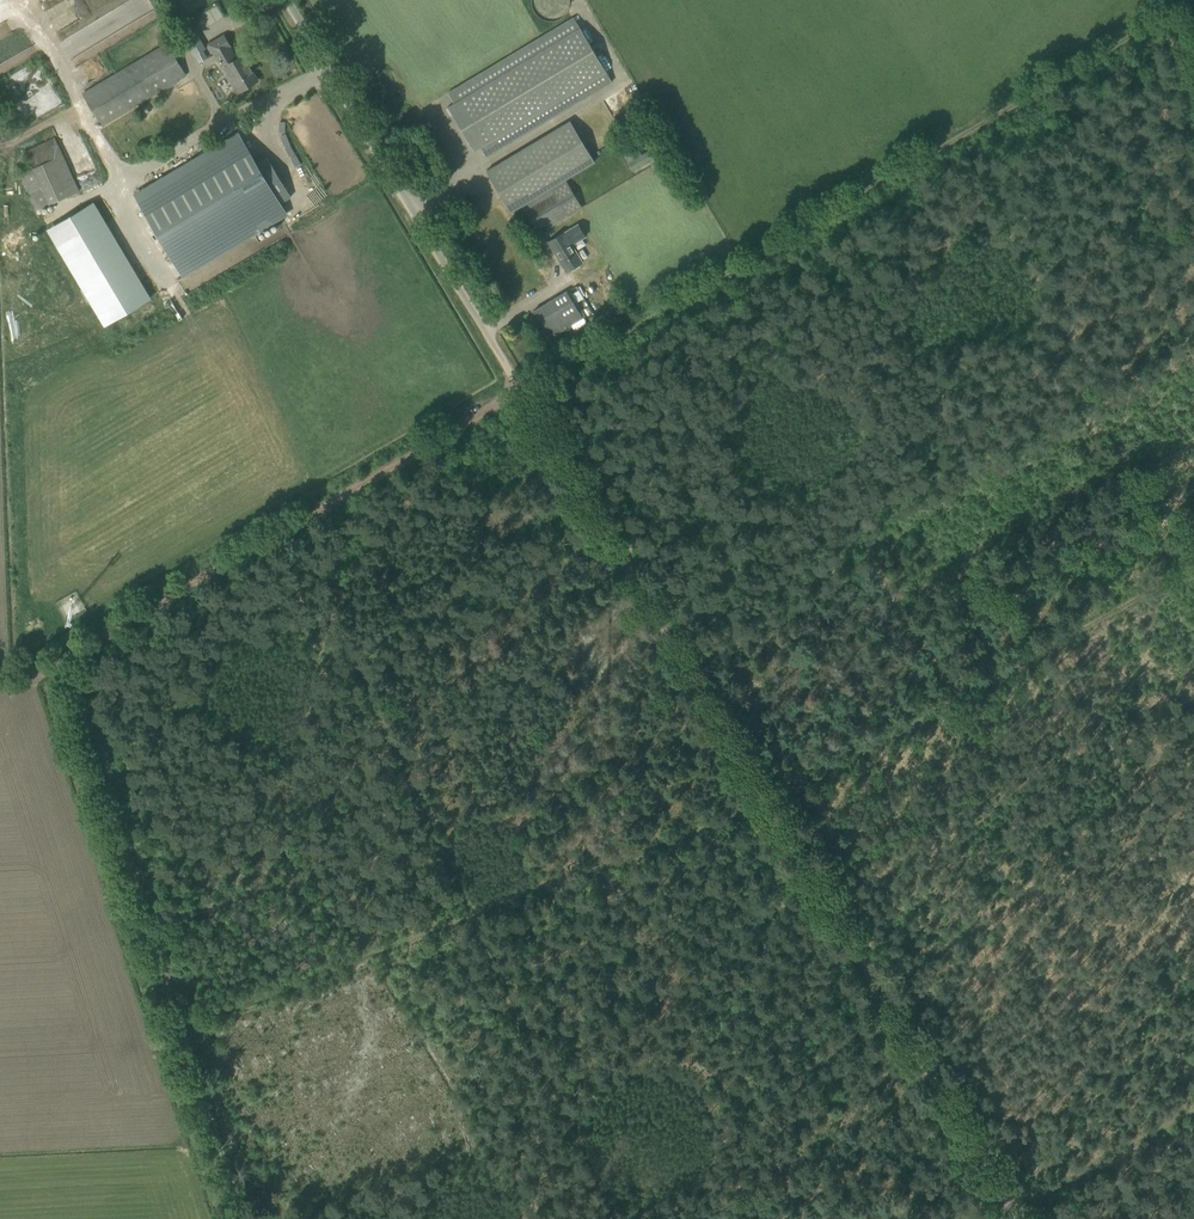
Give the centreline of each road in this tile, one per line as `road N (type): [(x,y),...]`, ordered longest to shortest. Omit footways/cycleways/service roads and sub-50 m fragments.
road 1 (track): [(183,1027),(63,660),(523,392)]
road 2 (track): [(523,392),(1193,0)]
road 3 (track): [(762,803),(1017,1218)]
road 4 (track): [(523,392),(762,803)]
road 5 (unclassified): [(511,374),(287,0)]
road 6 (track): [(1057,648),(762,803)]
road 7 (track): [(1193,923),(1057,648)]
road 8 (track): [(1193,1112),(1009,1207)]
road 9 (track): [(246,1218),(183,1027)]
road 10 (track): [(1193,570),(1057,648)]

